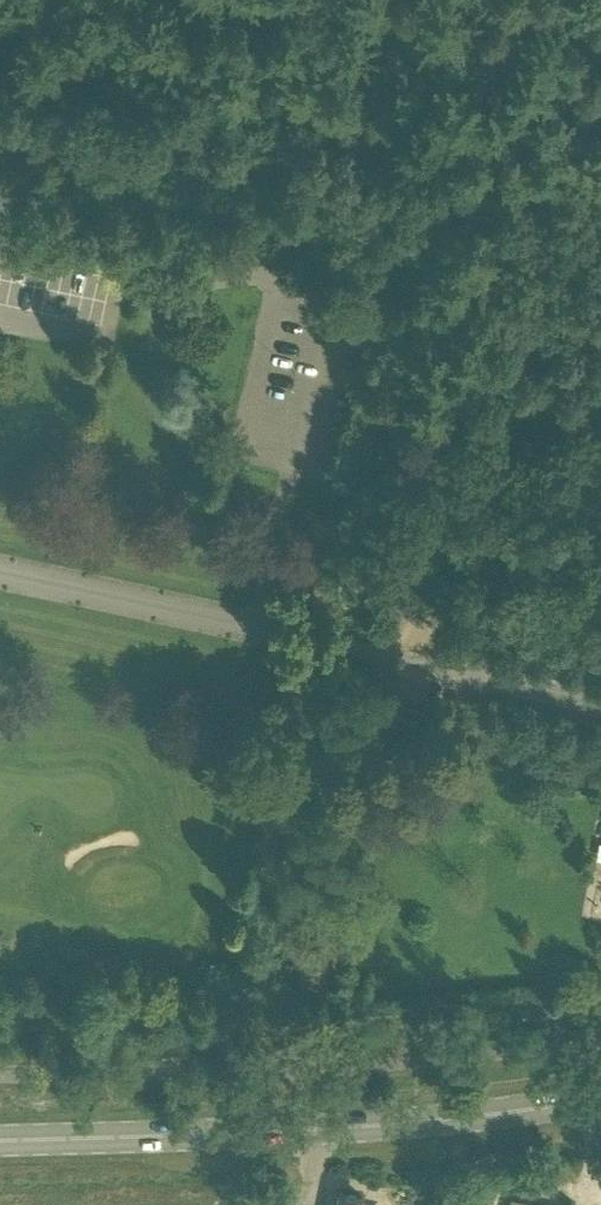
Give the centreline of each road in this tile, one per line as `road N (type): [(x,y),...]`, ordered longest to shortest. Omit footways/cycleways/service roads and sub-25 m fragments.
road 1 (unclassified): [(600,696),(0,569)]
road 2 (secondary): [(0,1138),(327,1127),(600,1102)]
road 3 (track): [(0,99),(316,165),(513,223)]
road 4 (track): [(513,223),(441,520),(417,658)]
road 5 (track): [(441,520),(600,422)]
road 6 (track): [(600,148),(558,143),(513,223)]

